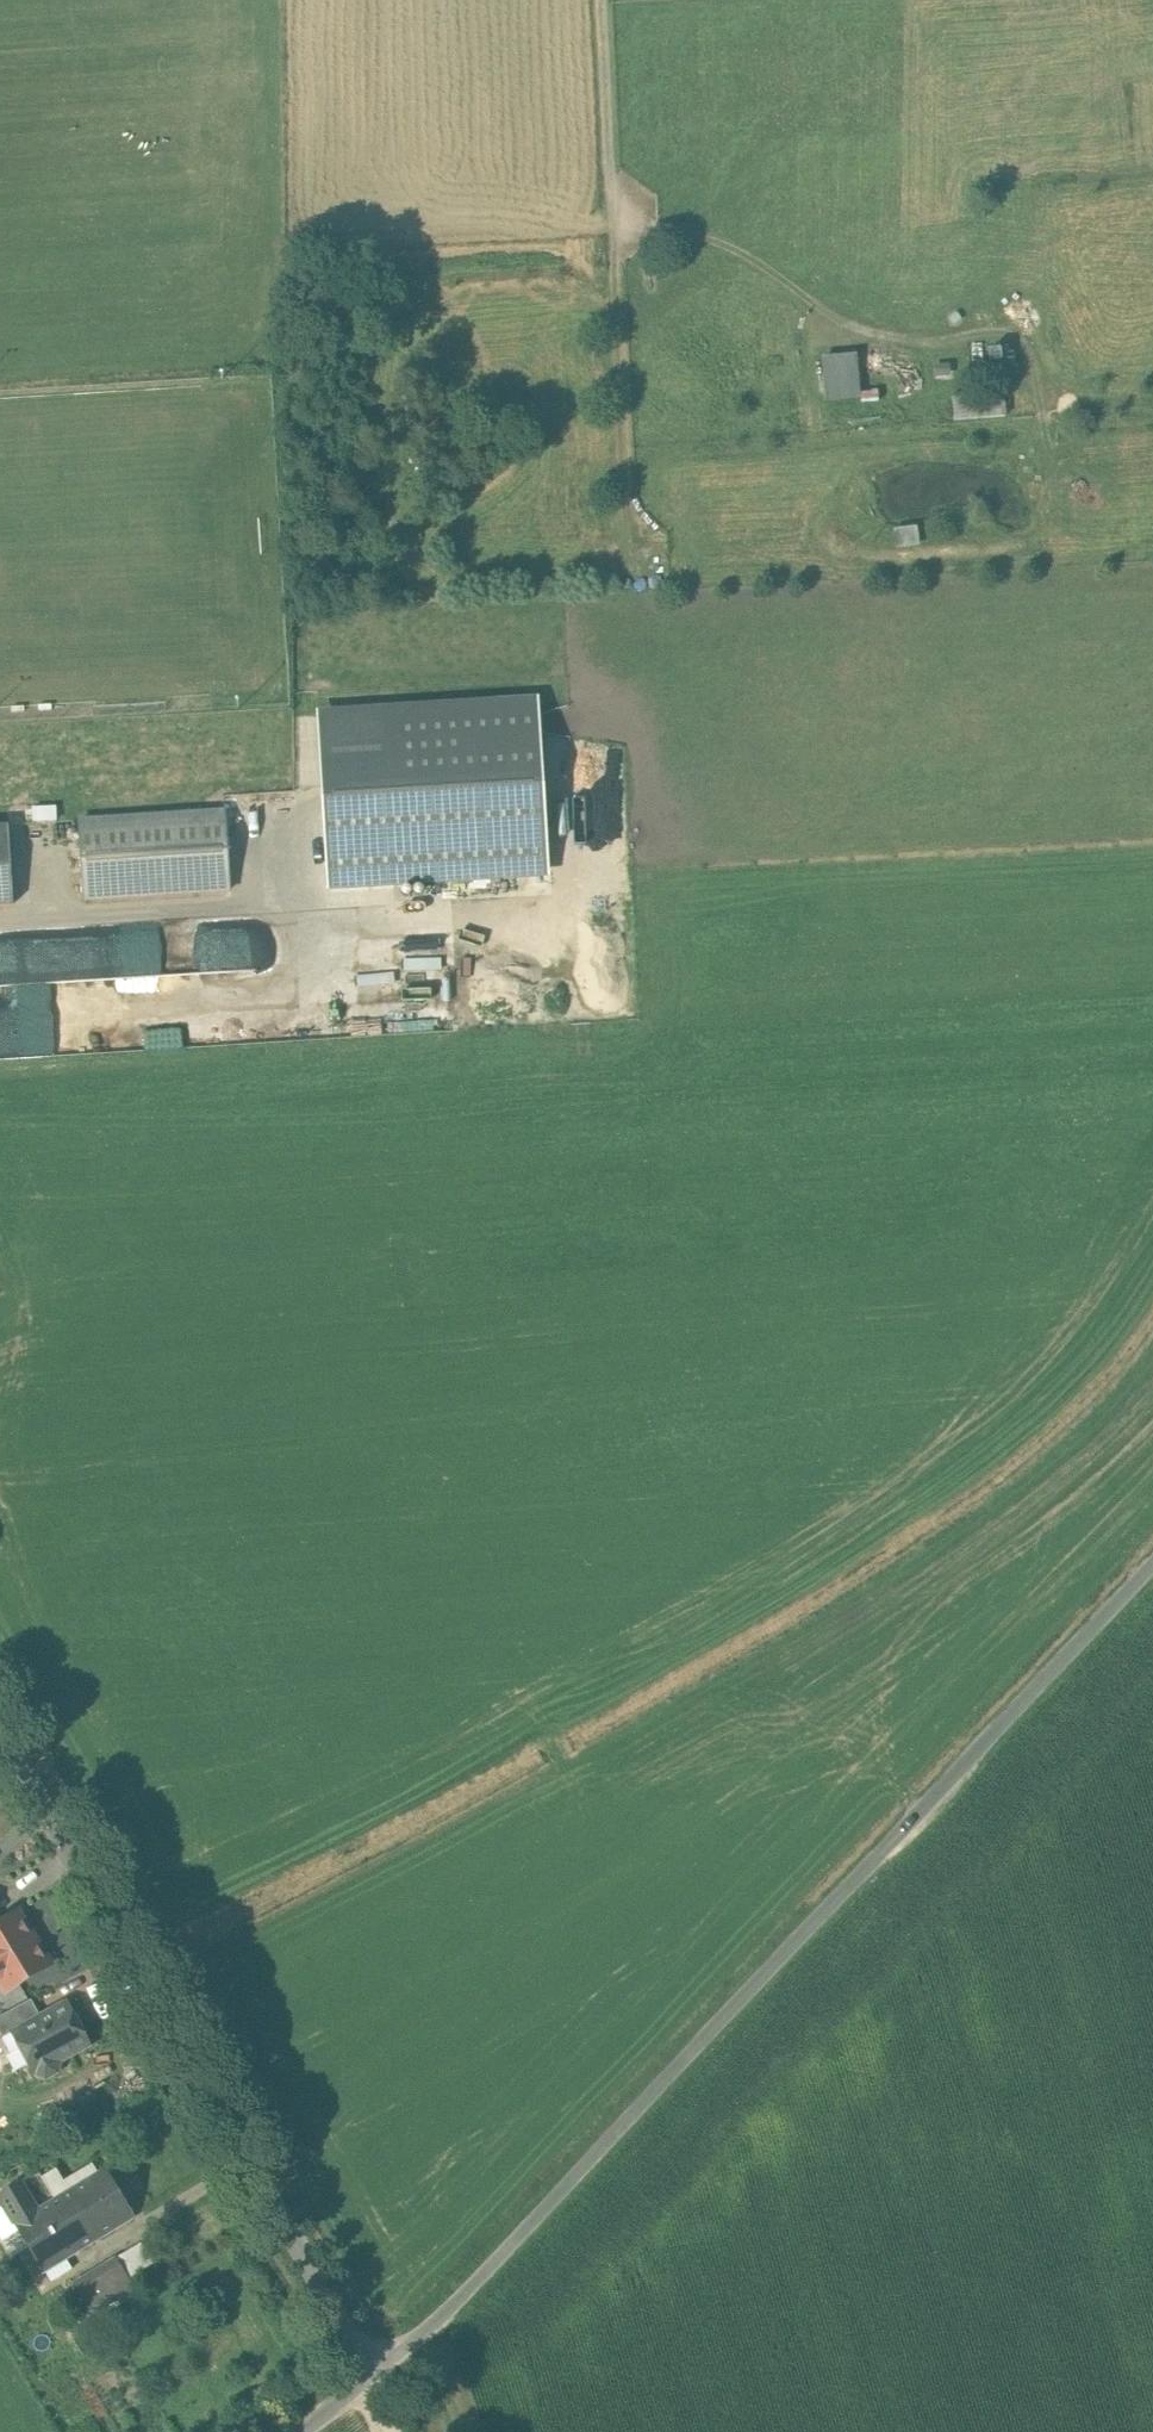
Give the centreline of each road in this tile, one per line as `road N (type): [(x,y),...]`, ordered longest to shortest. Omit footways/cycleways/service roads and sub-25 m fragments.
road 1 (unclassified): [(368,2382),(498,2259),(1152,1564)]
road 2 (residential): [(0,1732),(325,2292),(368,2382)]

